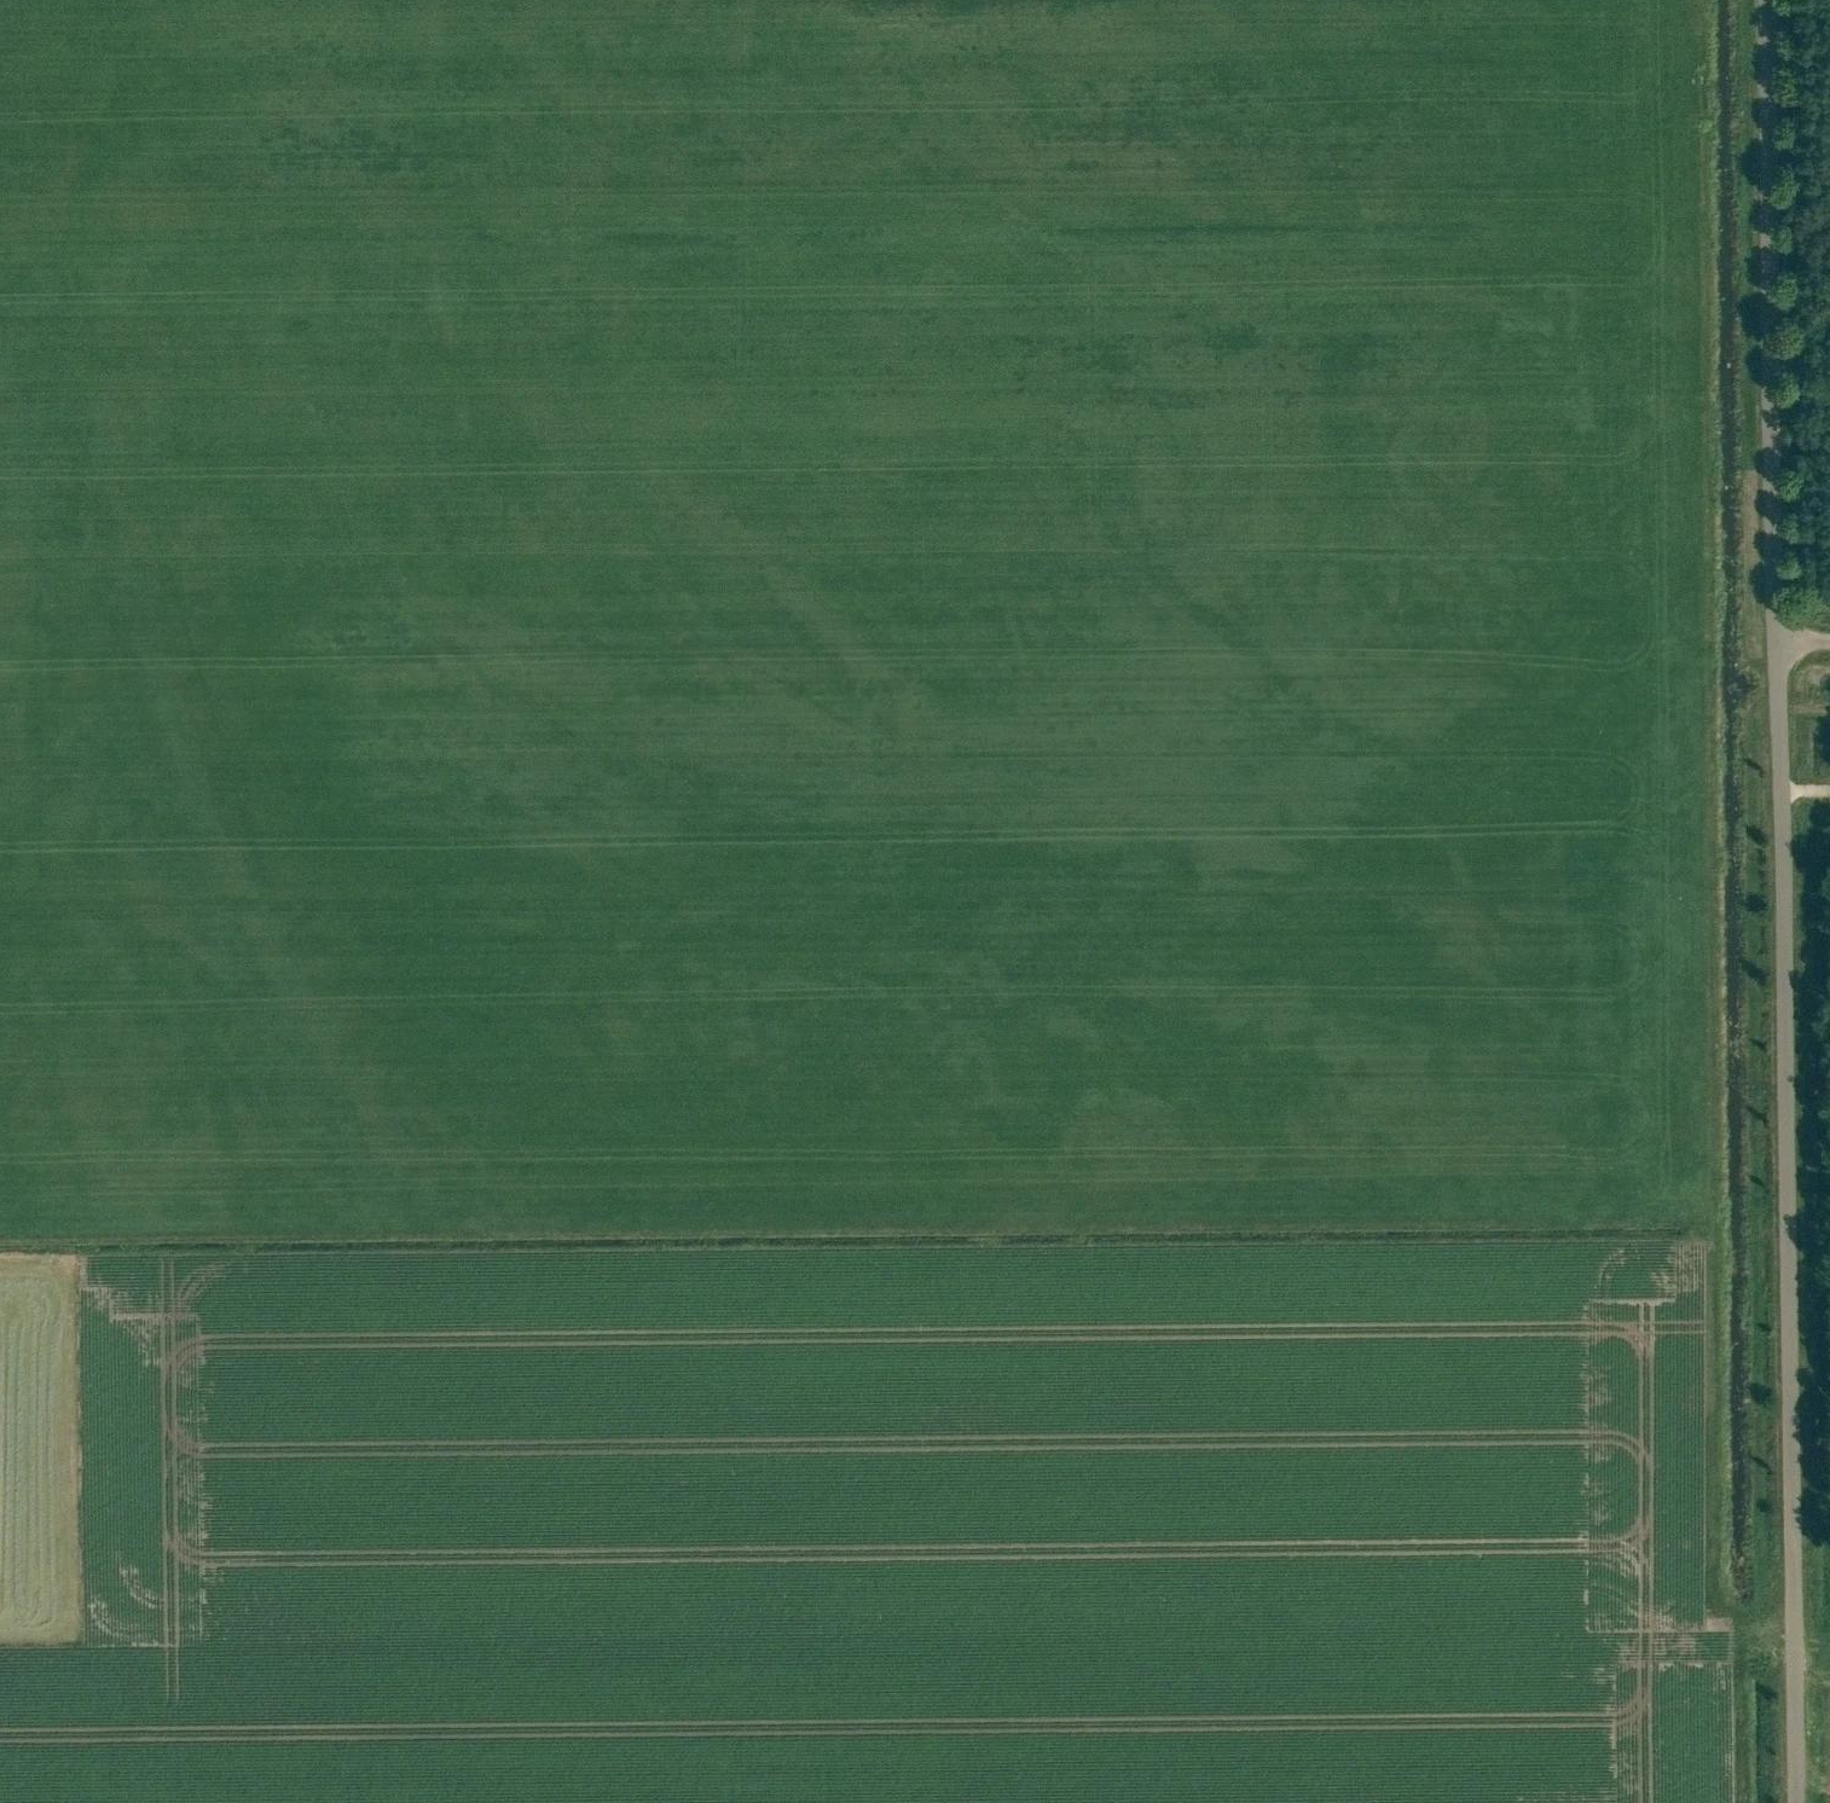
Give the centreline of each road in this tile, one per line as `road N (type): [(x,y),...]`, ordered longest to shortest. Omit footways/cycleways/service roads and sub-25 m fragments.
road 1 (unclassified): [(1797,1802),(1781,789)]
road 2 (unclassified): [(1770,0),(1781,789)]

